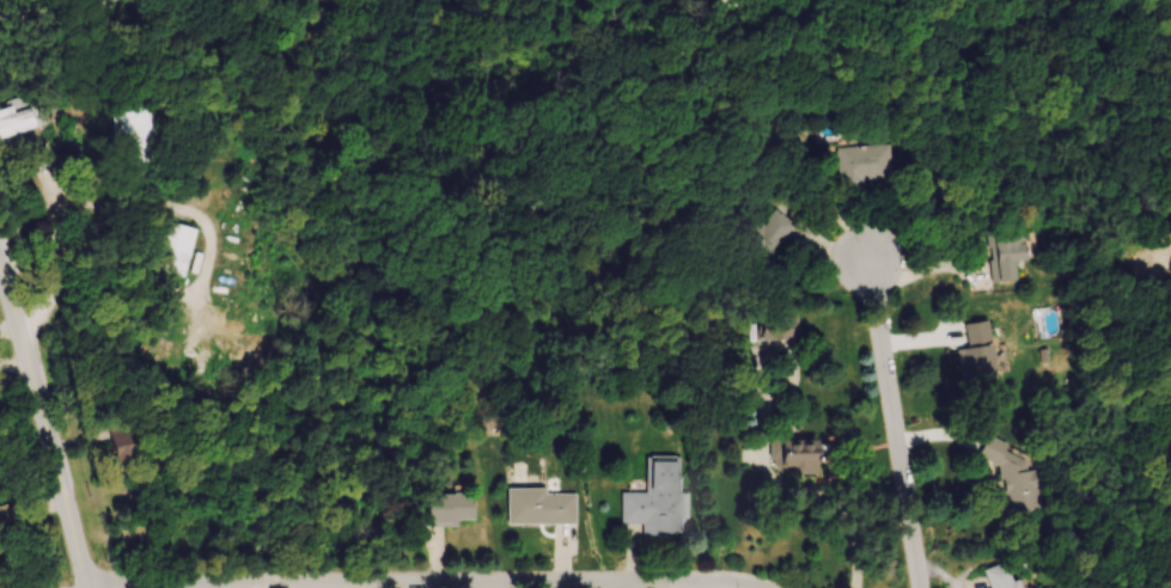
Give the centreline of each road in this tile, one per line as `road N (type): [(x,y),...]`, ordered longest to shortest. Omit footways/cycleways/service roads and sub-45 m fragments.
road 1 (residential): [(757,587),(725,581),(85,587)]
road 2 (residential): [(47,433),(170,422),(246,372),(267,347),(273,173)]
road 3 (residential): [(921,587),(870,262)]
road 4 (tertiary): [(85,587),(0,272)]

